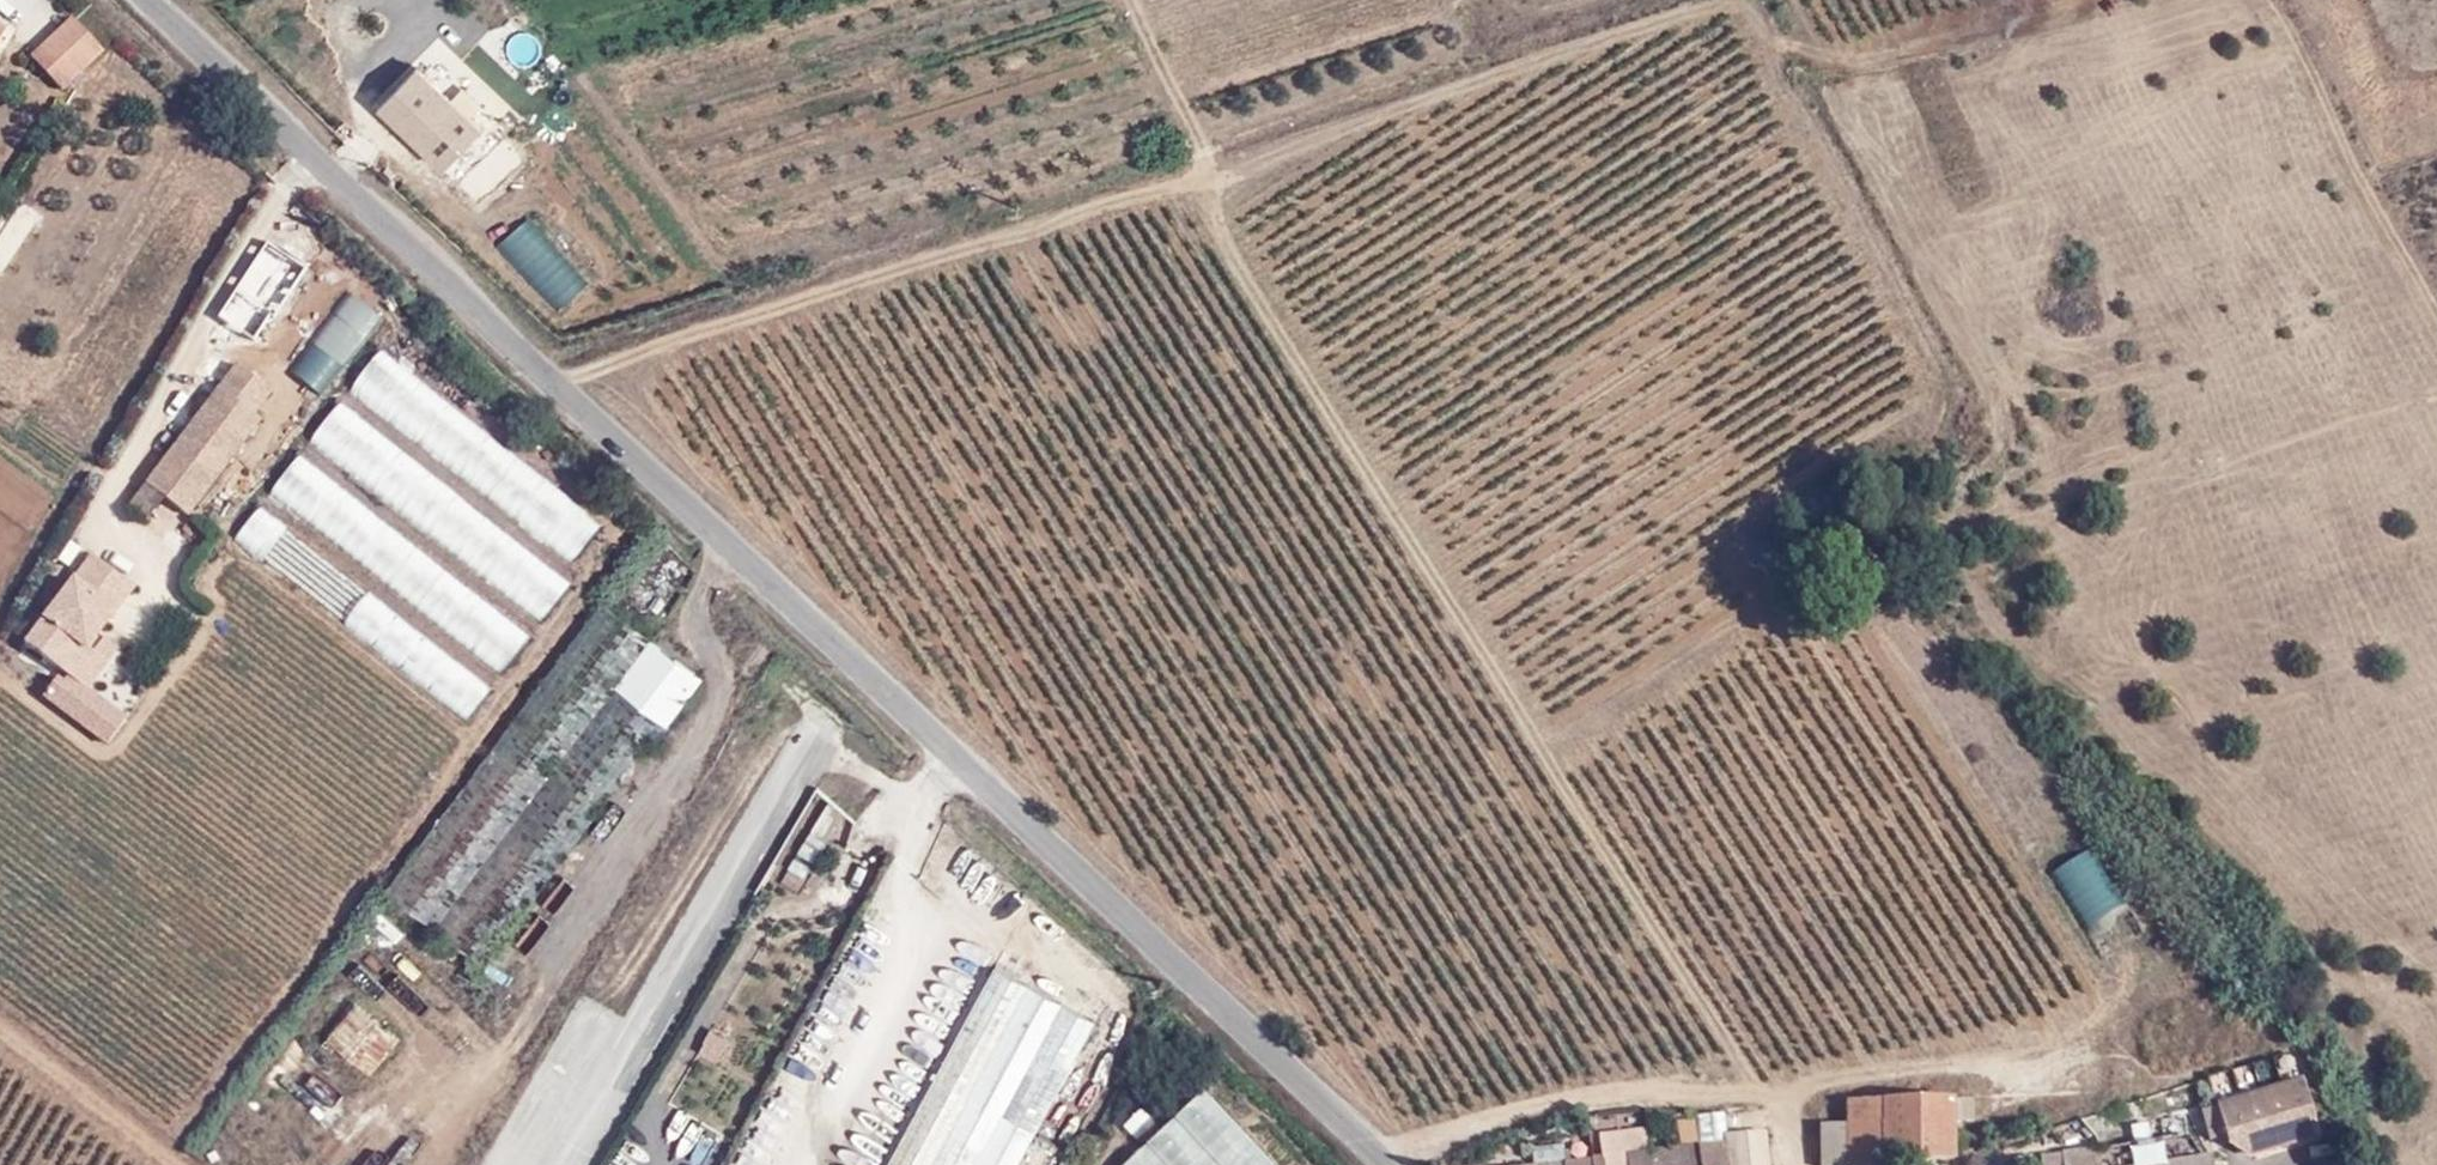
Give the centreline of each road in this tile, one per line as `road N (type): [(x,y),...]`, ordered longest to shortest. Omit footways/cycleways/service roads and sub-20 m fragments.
road 1 (track): [(555,384),(832,286),(1218,170),(1210,204),(1757,1098)]
road 2 (unclassified): [(335,177),(1388,1164)]
road 3 (track): [(1136,0),(1218,170),(1722,0),(1761,23),(1789,98),(1973,423)]
road 4 (track): [(1544,751),(1912,510),(1956,470),(1973,423)]
road 5 (track): [(2436,392),(2001,524),(1995,552),(2028,592)]
road 6 (track): [(1376,1154),(1561,1098),(1635,1091),(1757,1098),(1784,1119),(1792,1164)]
road 7 (track): [(910,810),(869,837),(833,891),(759,927),(624,1164)]
road 8 (track): [(1784,1119),(1811,1089),(2008,1052),(2076,1030),(2108,1002),(2129,957)]
road 9 (track): [(2275,0),(2436,317)]
road 10 (track): [(1761,23),(1821,53),(1861,62),(2081,0)]
road 11 (unclassified): [(147,0),(335,177)]
road 12 (track): [(168,1164),(0,1033)]
road 13 (unclassified): [(335,177),(363,146),(376,71),(405,49)]

